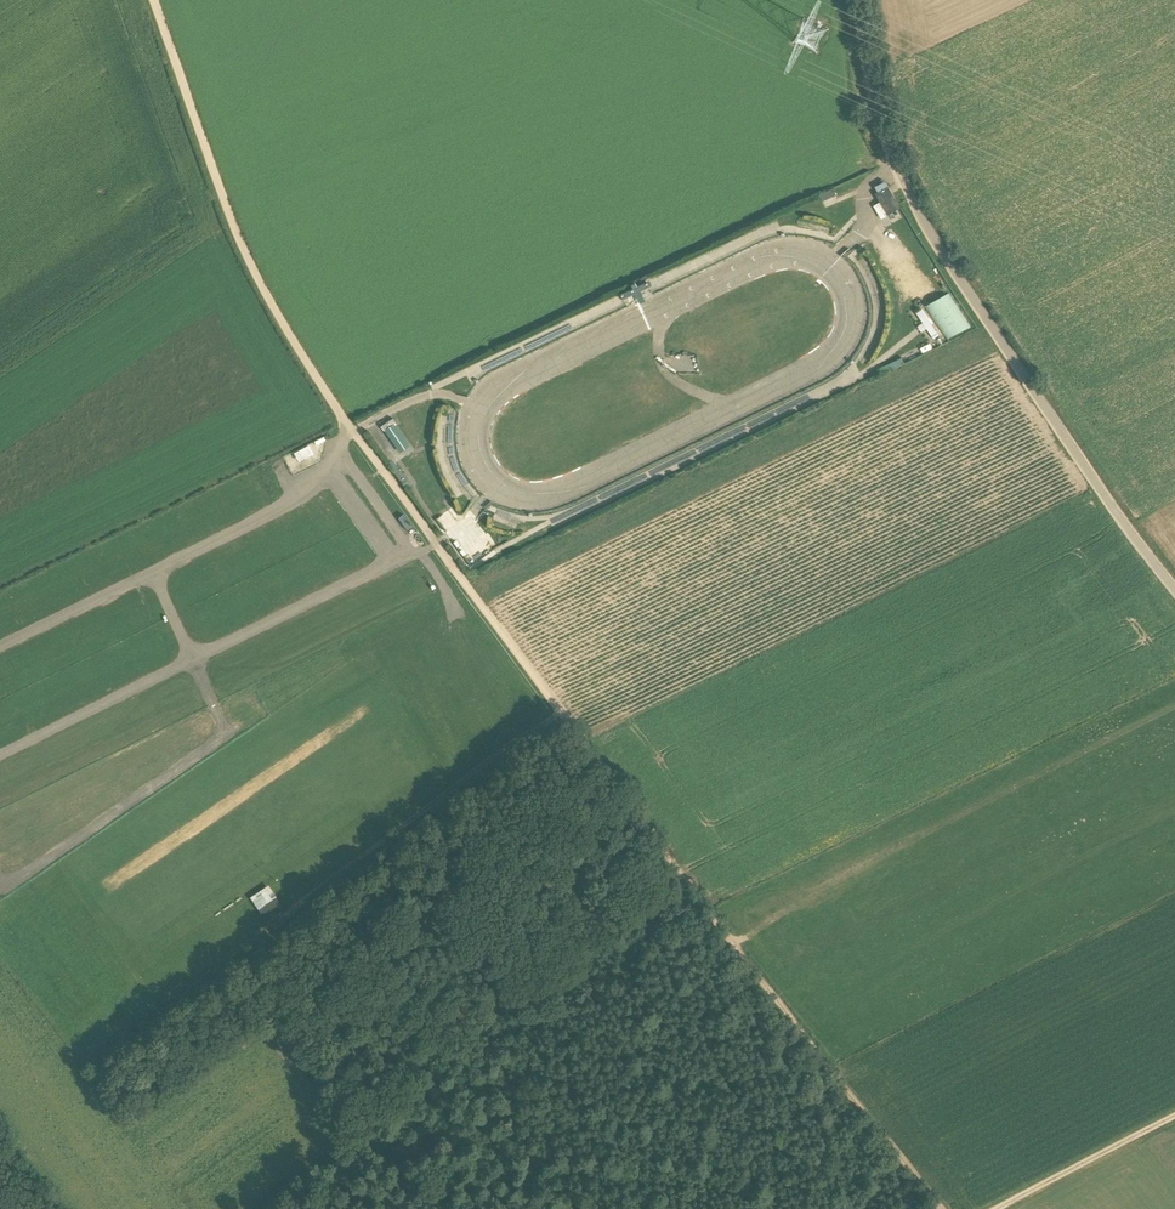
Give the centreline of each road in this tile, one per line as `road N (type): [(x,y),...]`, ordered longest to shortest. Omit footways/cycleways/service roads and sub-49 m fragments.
road 1 (track): [(156,0),(226,213),(294,344),(542,692),(941,1208)]
road 2 (unclassified): [(1174,590),(929,229),(885,135),(856,0)]
road 3 (track): [(1174,1118),(1002,1208)]

